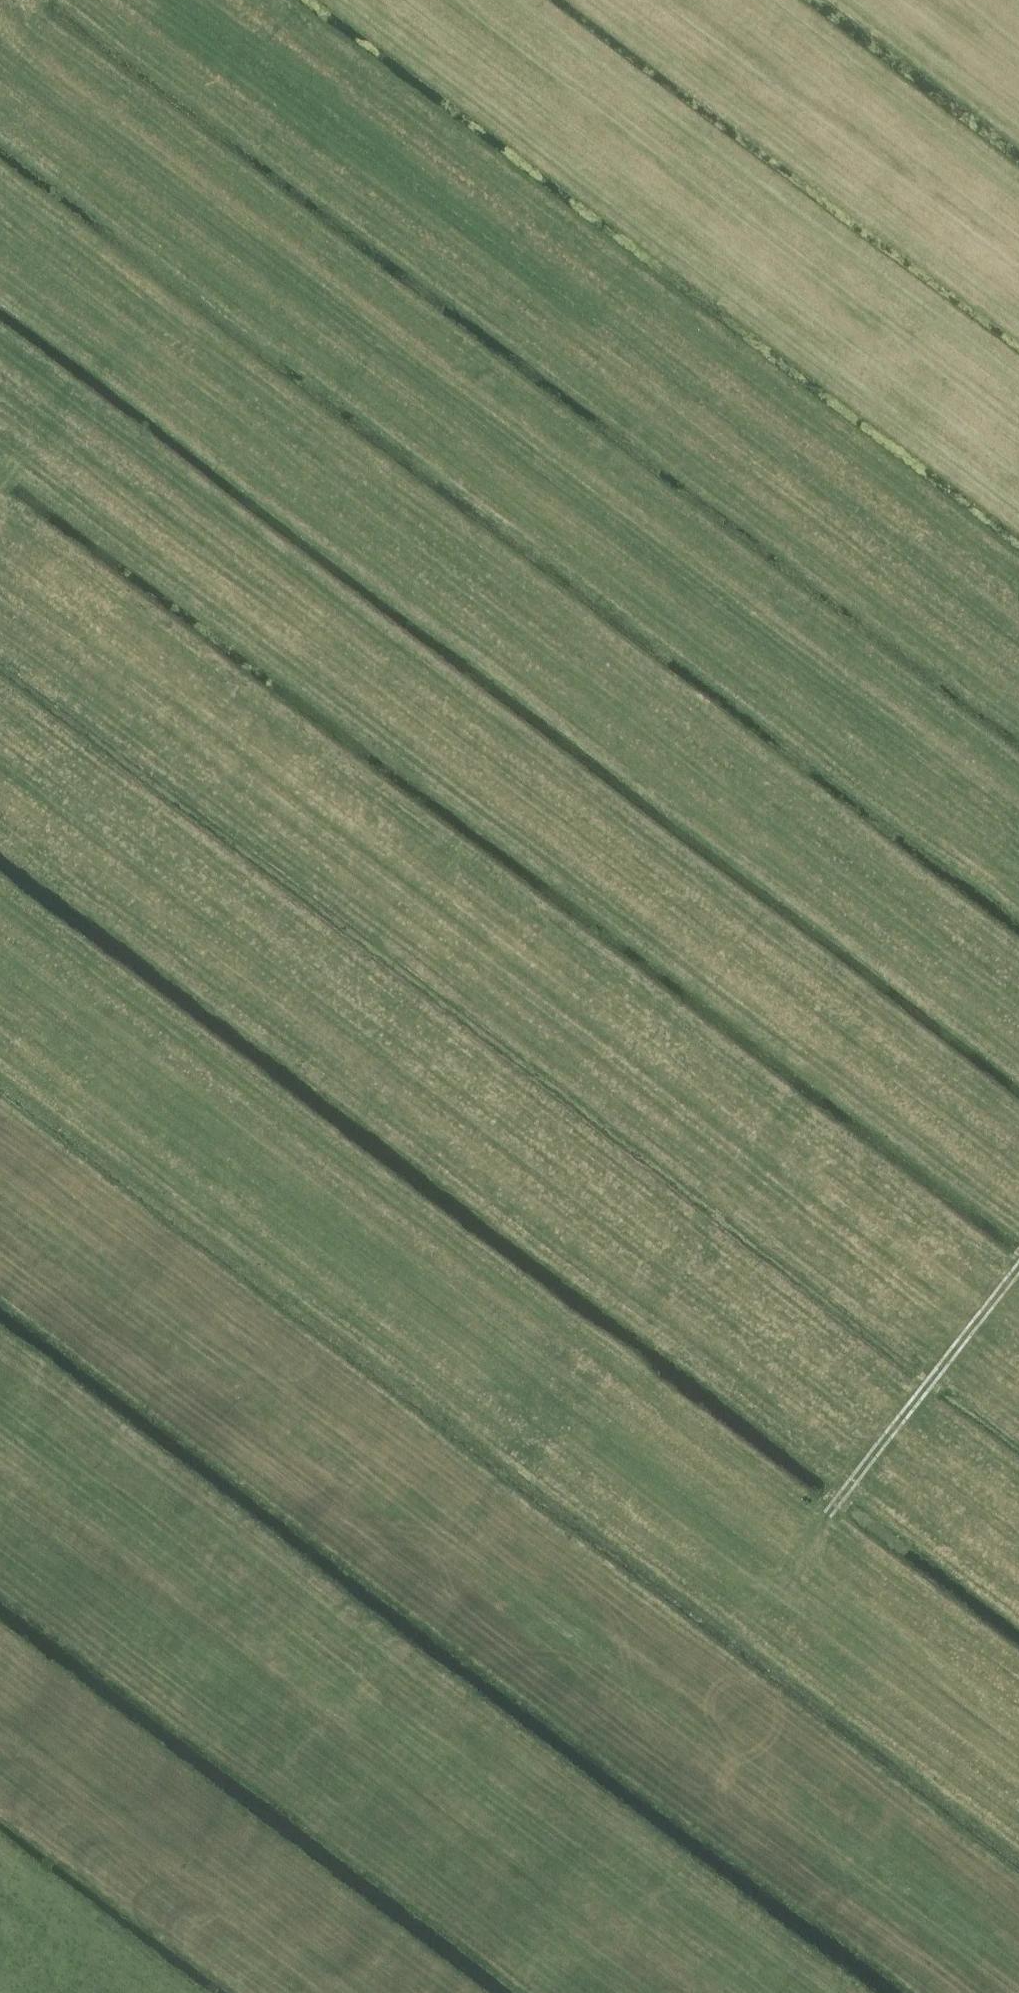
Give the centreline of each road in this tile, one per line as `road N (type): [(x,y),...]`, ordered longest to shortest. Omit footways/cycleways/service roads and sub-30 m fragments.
road 1 (track): [(820,1524),(1018,1267)]
road 2 (track): [(820,1524),(1018,1674)]

